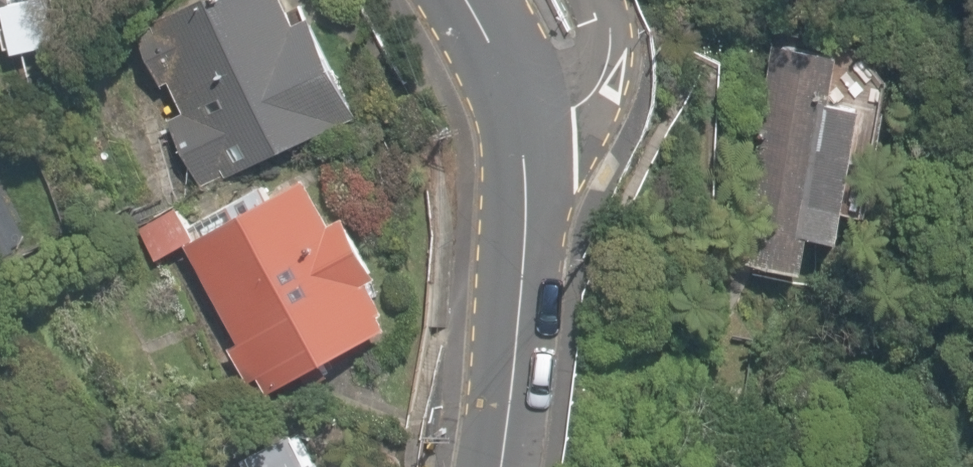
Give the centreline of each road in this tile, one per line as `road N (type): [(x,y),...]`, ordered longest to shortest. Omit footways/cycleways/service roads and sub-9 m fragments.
road 1 (tertiary): [(494,466),(509,282),(508,129)]
road 2 (residential): [(599,0),(601,50),(569,102),(508,129)]
road 3 (tertiary): [(508,129),(447,0)]

